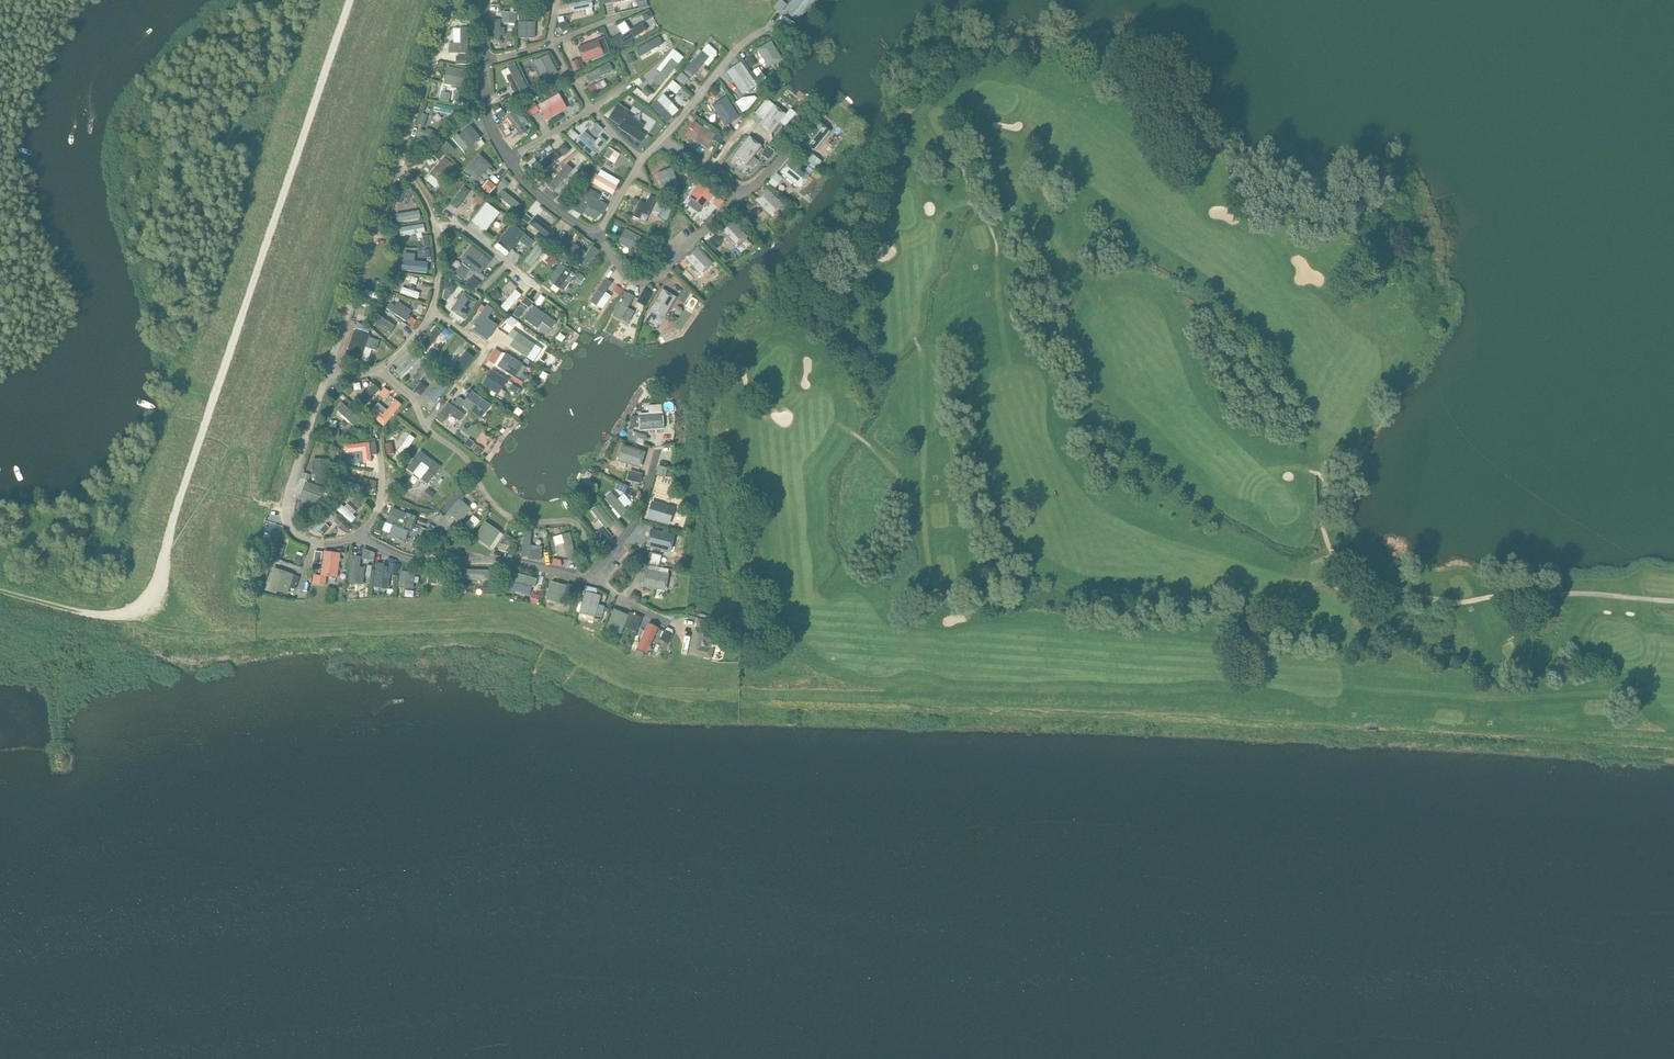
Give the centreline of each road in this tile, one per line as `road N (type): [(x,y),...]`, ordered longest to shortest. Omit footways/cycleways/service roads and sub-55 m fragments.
road 1 (track): [(0,591),(109,617),(145,602),(350,0)]

